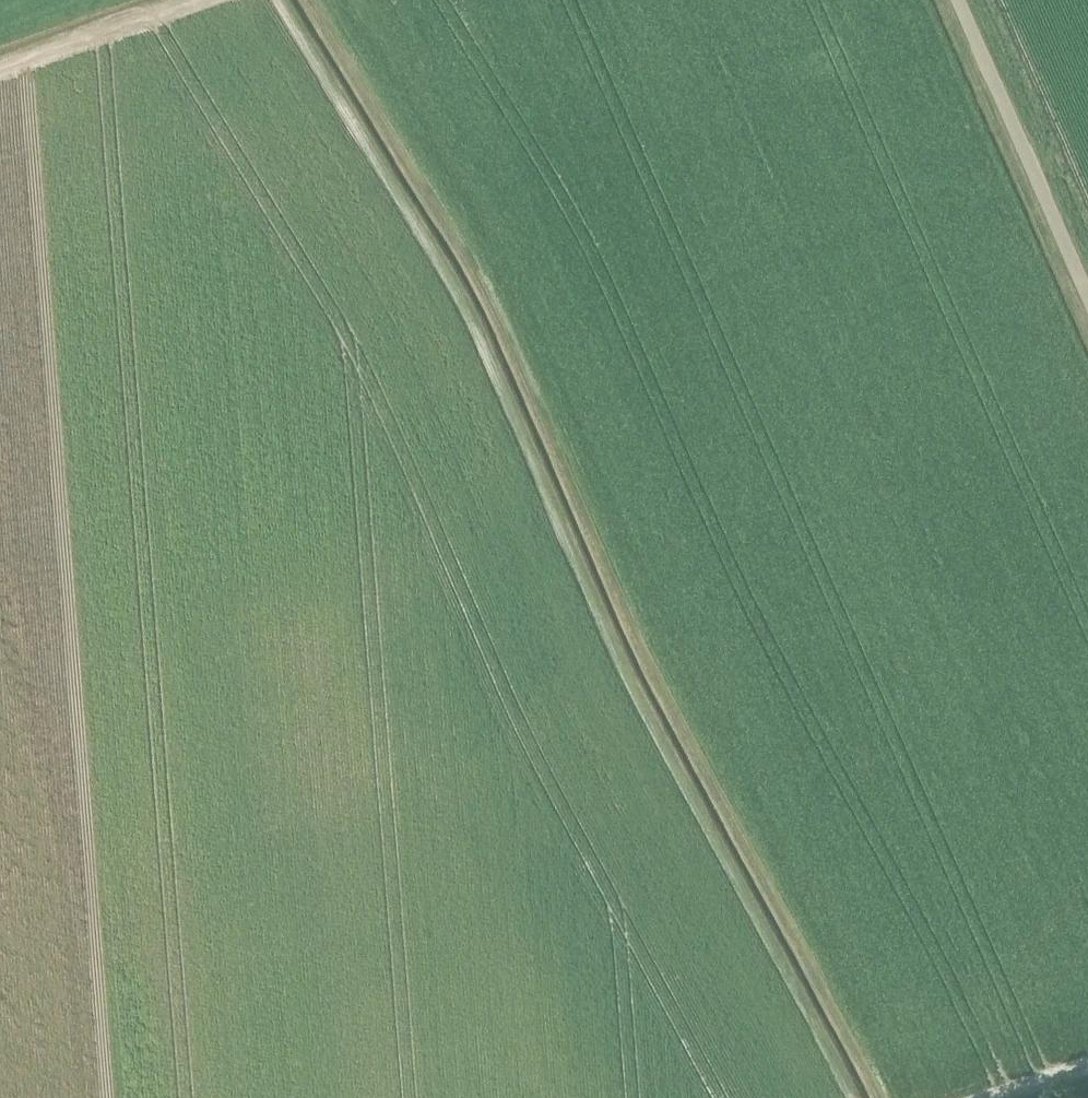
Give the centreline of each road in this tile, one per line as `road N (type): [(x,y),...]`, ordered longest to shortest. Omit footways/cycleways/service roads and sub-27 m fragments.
road 1 (unclassified): [(1087,306),(953,0)]

